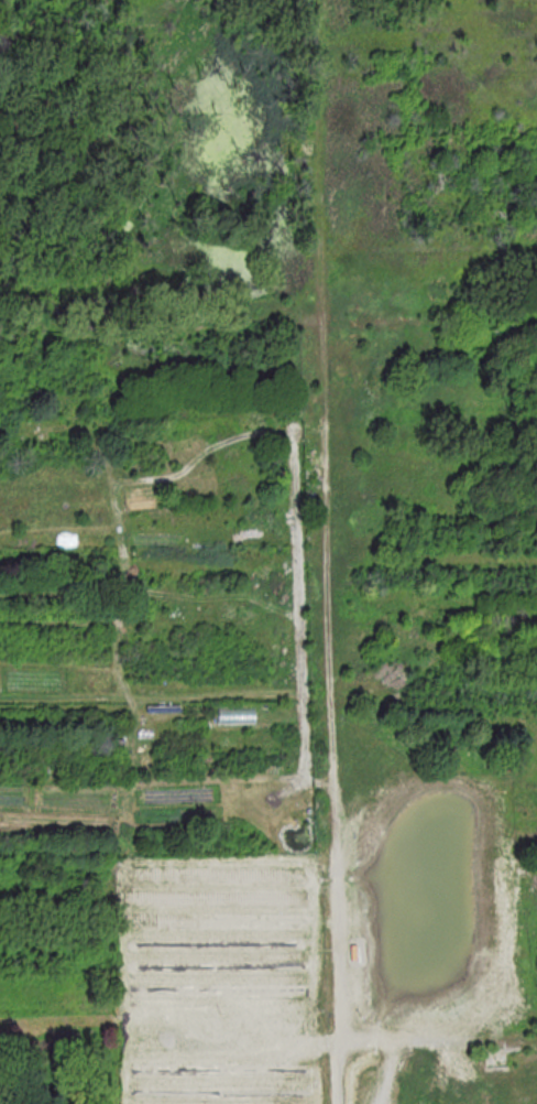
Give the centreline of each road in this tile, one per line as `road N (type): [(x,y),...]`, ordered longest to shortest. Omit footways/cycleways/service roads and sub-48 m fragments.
road 1 (track): [(340,1103),(313,0)]
road 2 (track): [(0,1049),(536,1036)]

